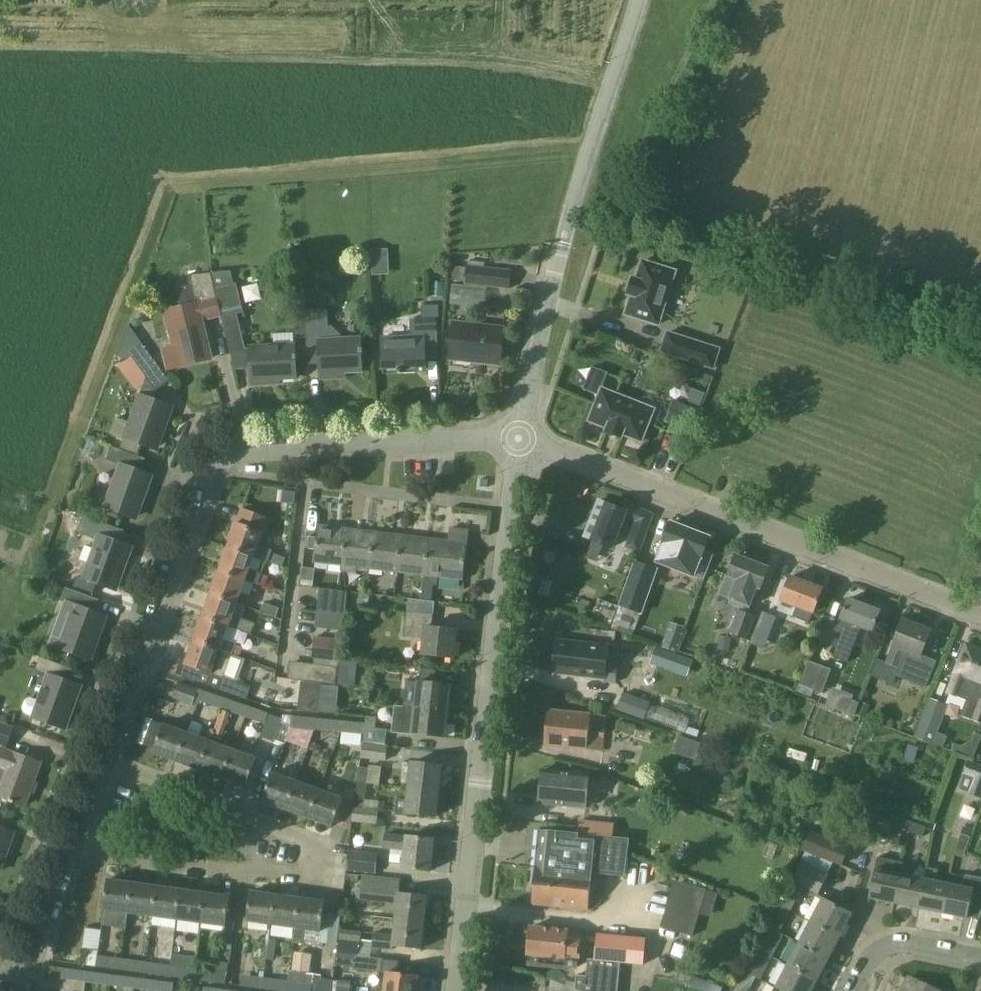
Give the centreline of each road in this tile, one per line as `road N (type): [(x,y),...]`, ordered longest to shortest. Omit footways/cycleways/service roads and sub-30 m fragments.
road 1 (residential): [(109,756),(206,488),(224,459),(251,450),(520,435)]
road 2 (unclassified): [(456,990),(520,435)]
road 3 (residential): [(74,850),(310,875),(316,842),(109,756)]
road 4 (unclassified): [(980,613),(520,435)]
road 5 (unclassified): [(520,435),(562,245),(640,0)]
road 6 (residential): [(855,990),(887,945),(906,941),(980,959)]
road 7 (residential): [(21,990),(74,850)]

